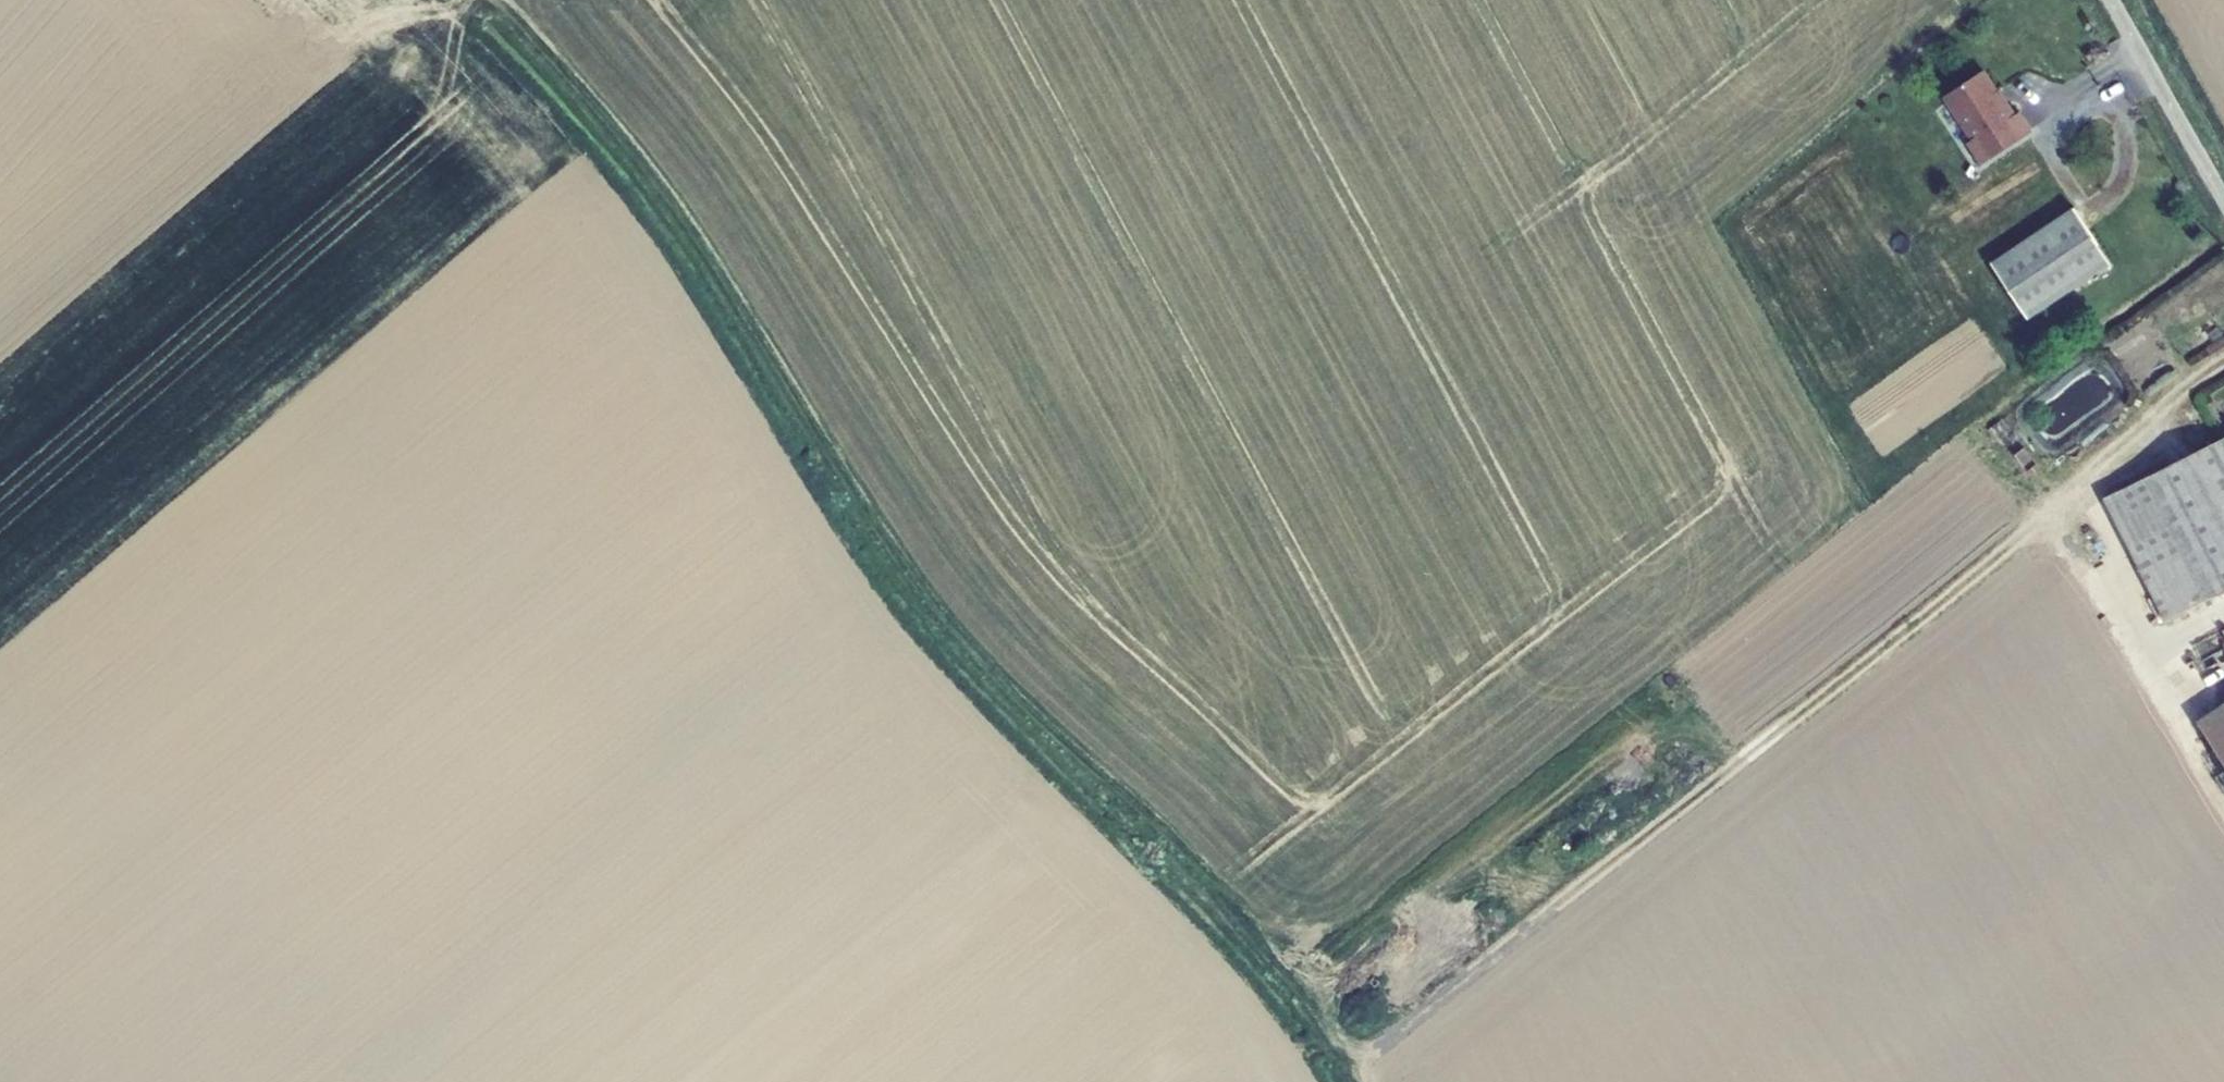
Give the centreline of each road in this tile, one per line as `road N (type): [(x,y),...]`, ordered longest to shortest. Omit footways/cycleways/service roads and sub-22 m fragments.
road 1 (unclassified): [(2112,0),(2223,196)]

